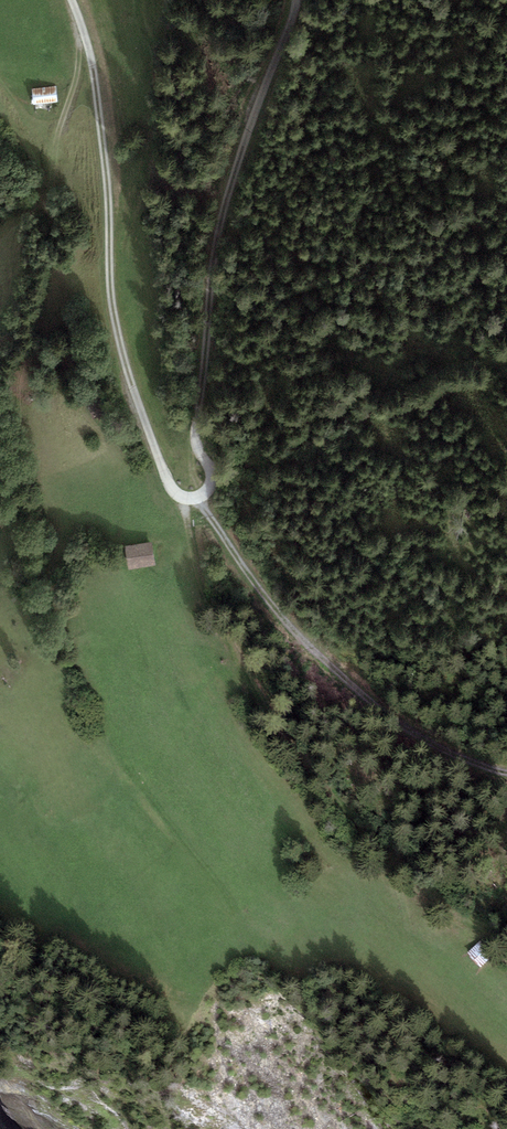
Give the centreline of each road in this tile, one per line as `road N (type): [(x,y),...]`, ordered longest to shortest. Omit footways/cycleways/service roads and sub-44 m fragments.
road 1 (track): [(182,497),(199,587),(275,736),(426,897),(506,953)]
road 2 (unclassified): [(71,0),(93,66),(111,288),(130,385),(164,474),(182,497)]
road 3 (track): [(200,498),(262,609),(455,758),(506,775)]
road 4 (track): [(0,105),(39,165),(43,198),(52,201),(56,144),(84,36)]

